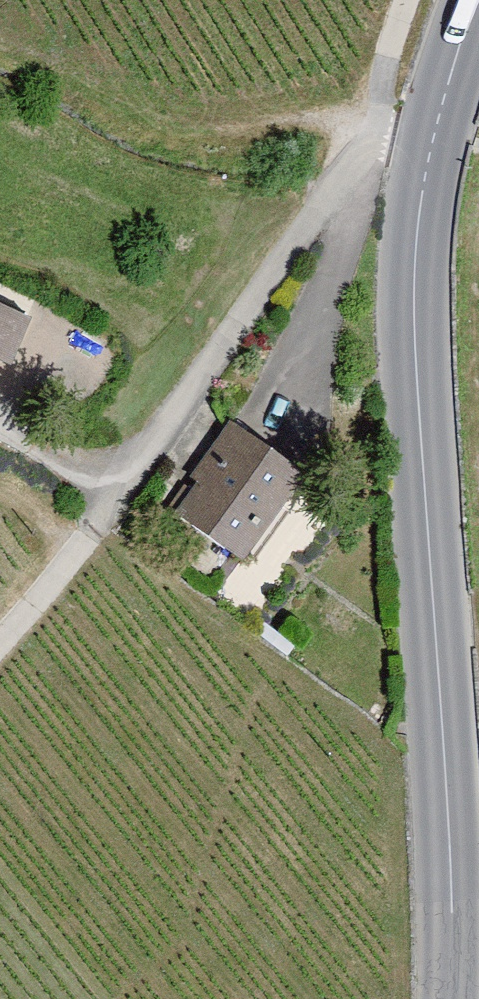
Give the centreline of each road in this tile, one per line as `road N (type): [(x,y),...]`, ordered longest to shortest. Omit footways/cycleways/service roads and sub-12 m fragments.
road 1 (secondary): [(477,0),(426,172),(413,298),(450,831),(448,998)]
road 2 (track): [(0,646),(113,500)]
road 3 (track): [(373,128),(410,0)]

